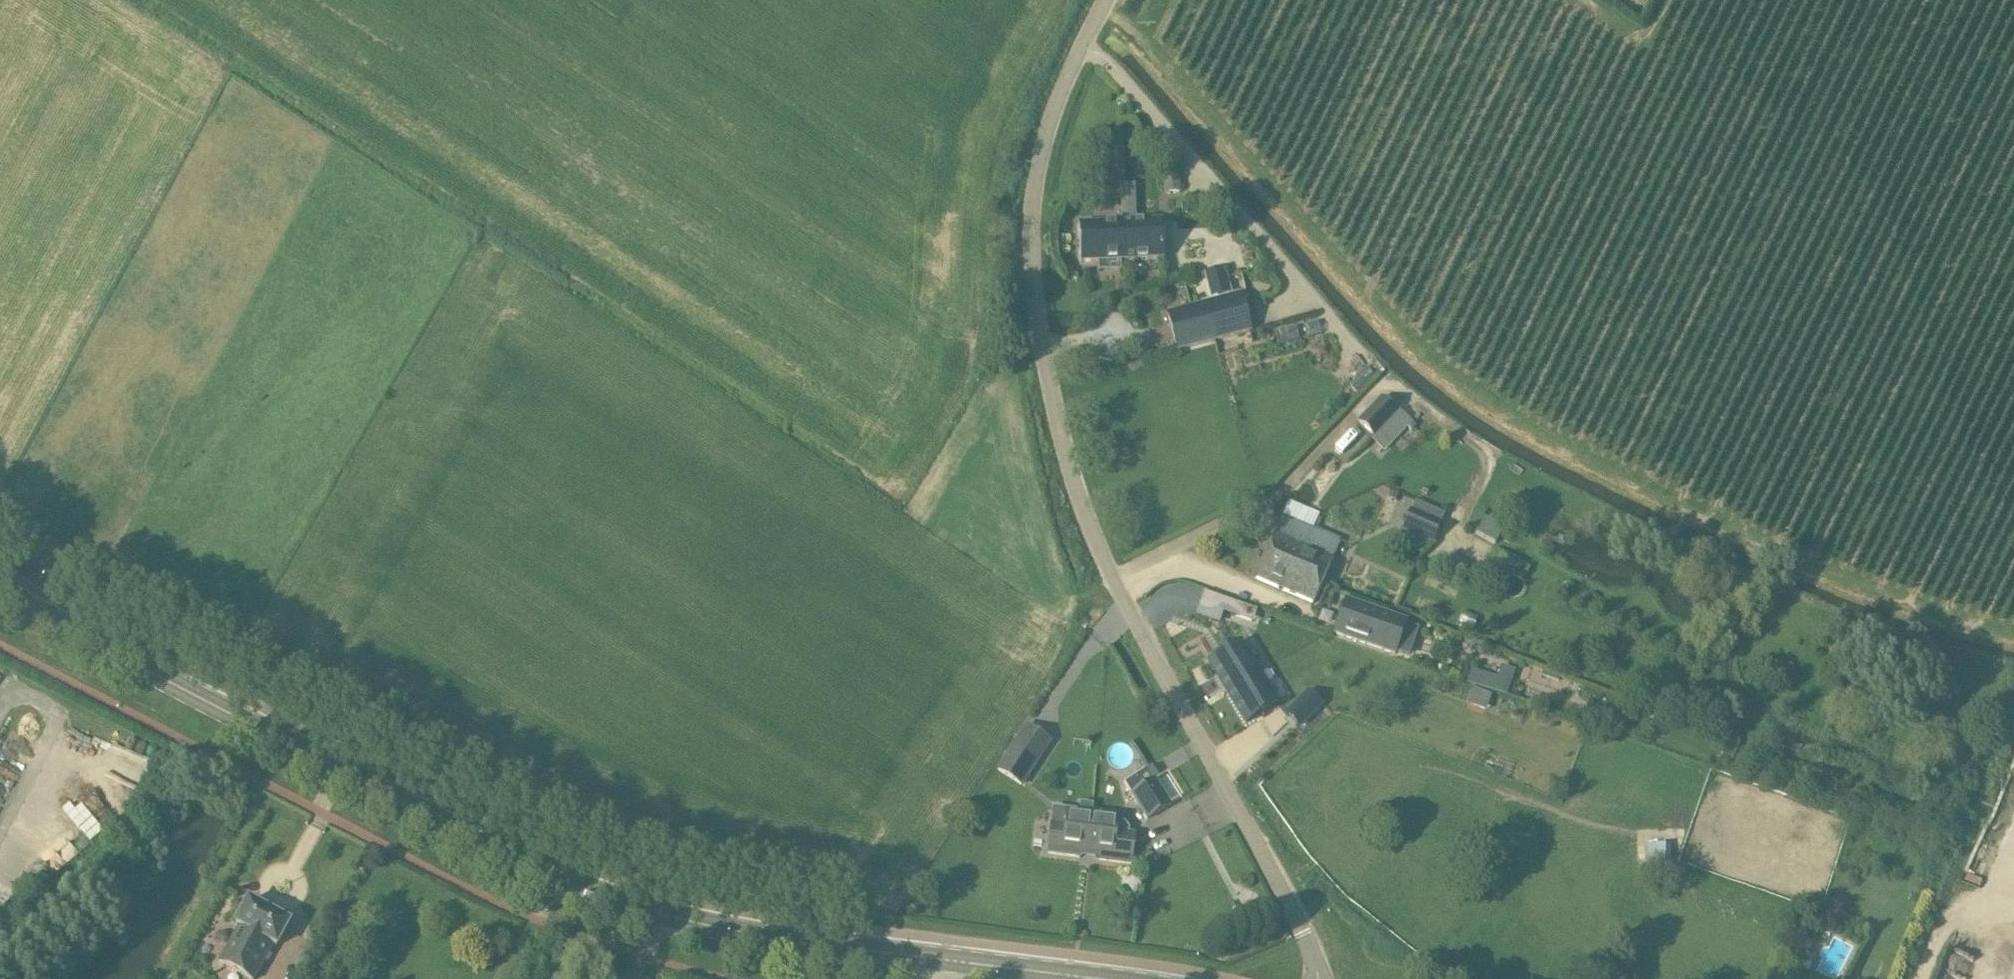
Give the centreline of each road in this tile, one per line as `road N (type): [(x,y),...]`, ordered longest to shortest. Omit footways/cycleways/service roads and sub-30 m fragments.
road 1 (tertiary): [(1106,978),(798,943),(707,925),(589,885),(435,821),(0,596)]
road 2 (unclassified): [(1317,978),(1304,935),(1139,624),(1079,494),(1047,386),(1031,219),(1035,168),(1107,0)]

